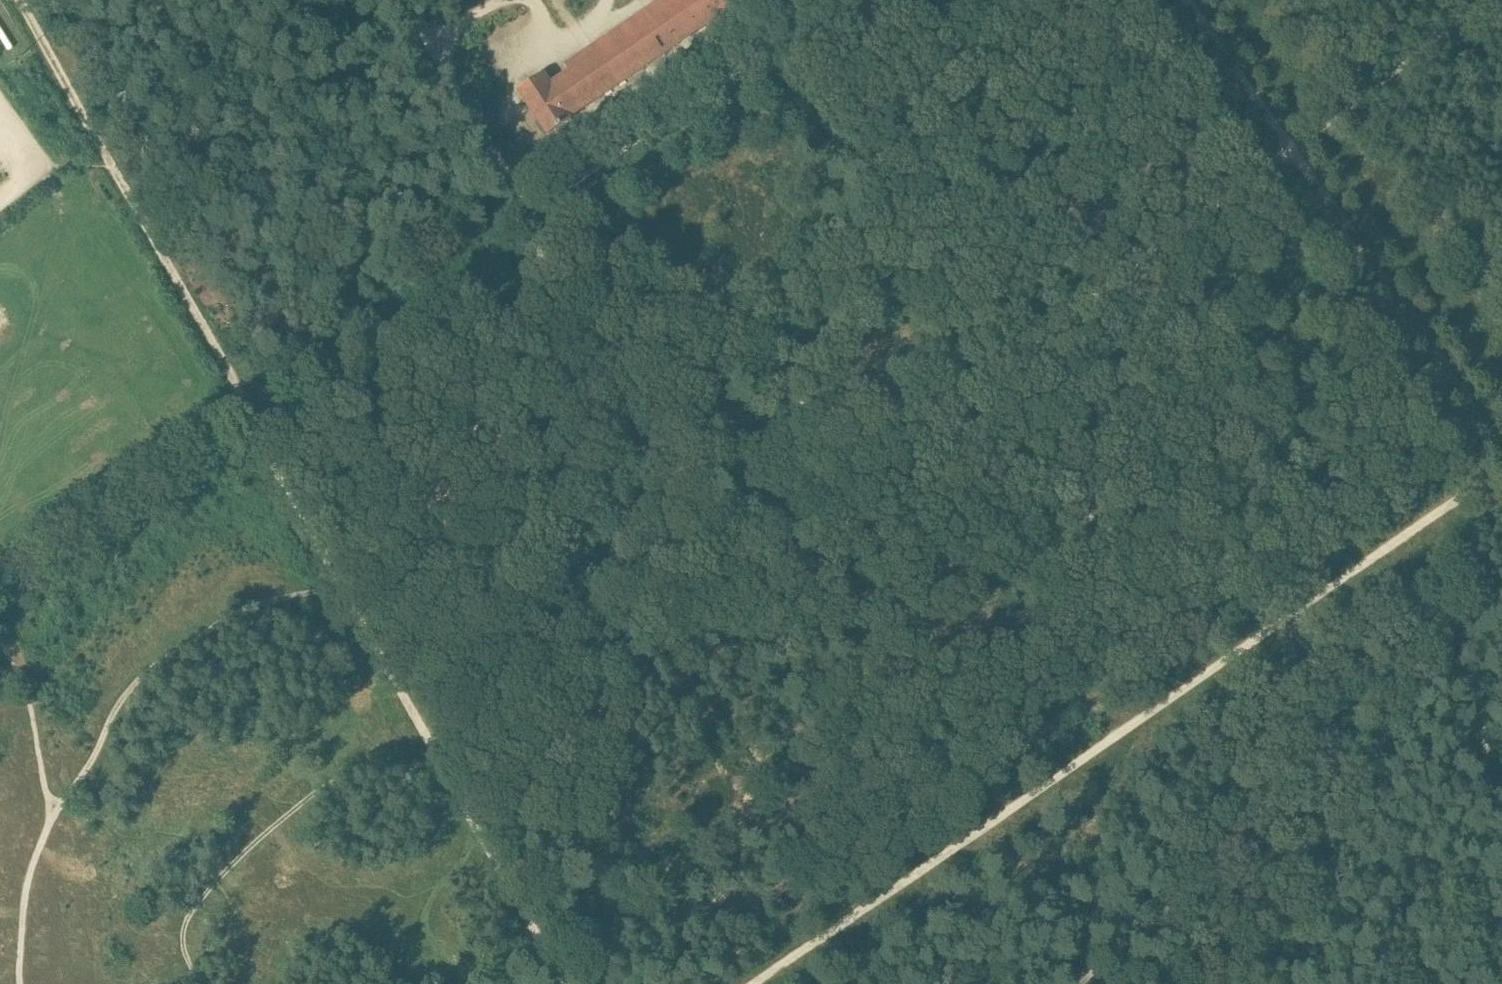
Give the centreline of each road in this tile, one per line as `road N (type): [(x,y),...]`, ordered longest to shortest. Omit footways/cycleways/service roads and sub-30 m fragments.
road 1 (track): [(245,406),(563,983)]
road 2 (track): [(10,0),(55,64),(245,406)]

